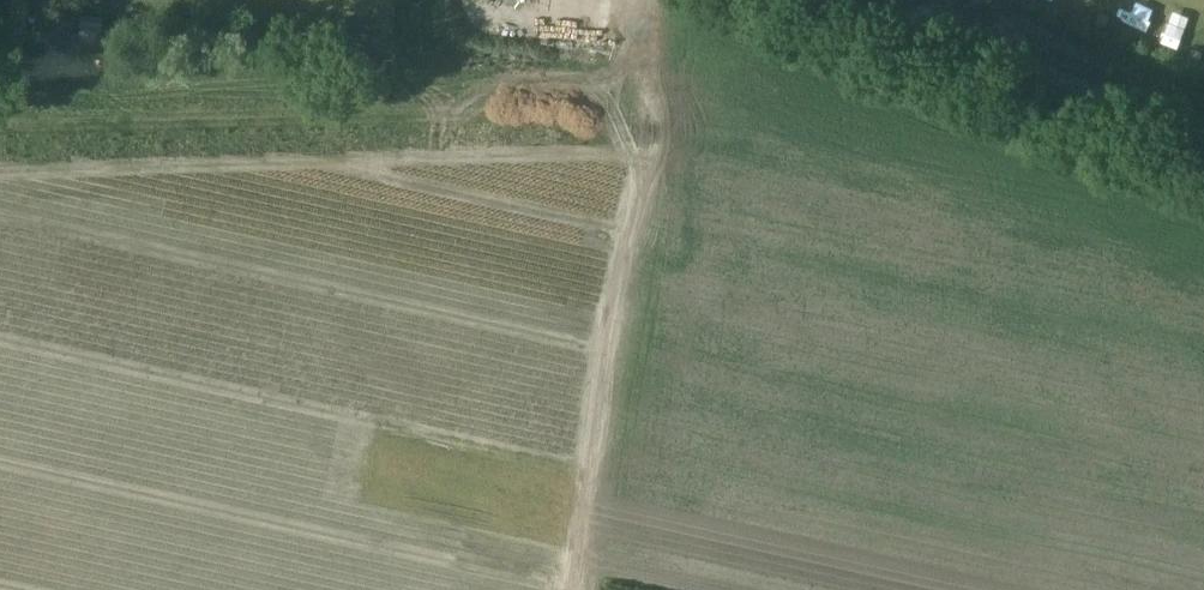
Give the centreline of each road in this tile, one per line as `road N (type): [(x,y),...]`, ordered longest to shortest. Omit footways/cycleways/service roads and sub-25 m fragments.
road 1 (unclassified): [(1203,137),(857,0)]

